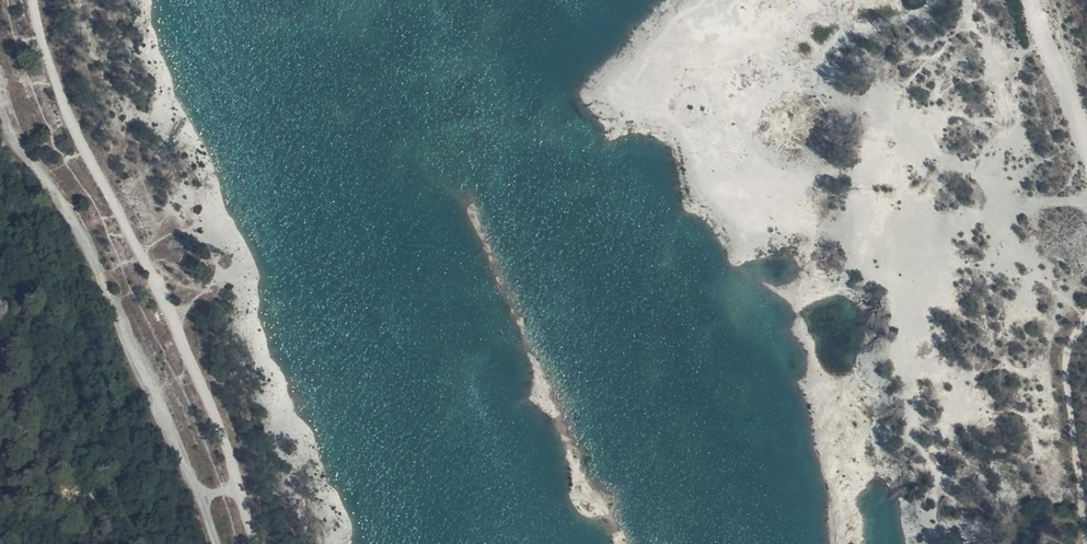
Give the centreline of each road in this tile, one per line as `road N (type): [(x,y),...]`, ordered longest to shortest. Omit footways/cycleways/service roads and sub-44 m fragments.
road 1 (track): [(255,543),(229,450),(158,280),(71,125),(33,0)]
road 2 (track): [(0,83),(15,130),(79,231),(215,543)]
road 3 (track): [(1086,315),(1068,355),(1067,379),(1086,534)]
road 4 (track): [(1031,0),(1086,138)]

